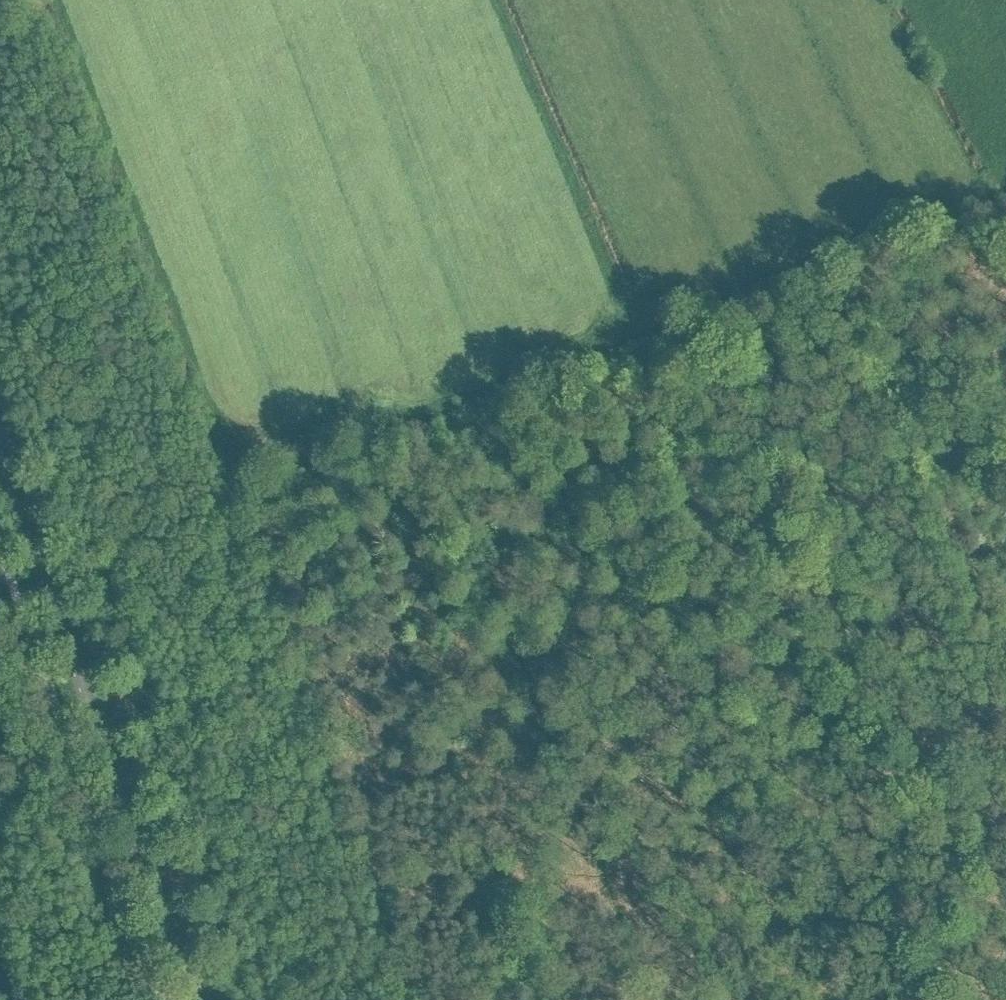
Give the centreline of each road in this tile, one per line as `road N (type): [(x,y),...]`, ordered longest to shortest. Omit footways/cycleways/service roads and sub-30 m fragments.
road 1 (secondary): [(203,999),(0,430)]

